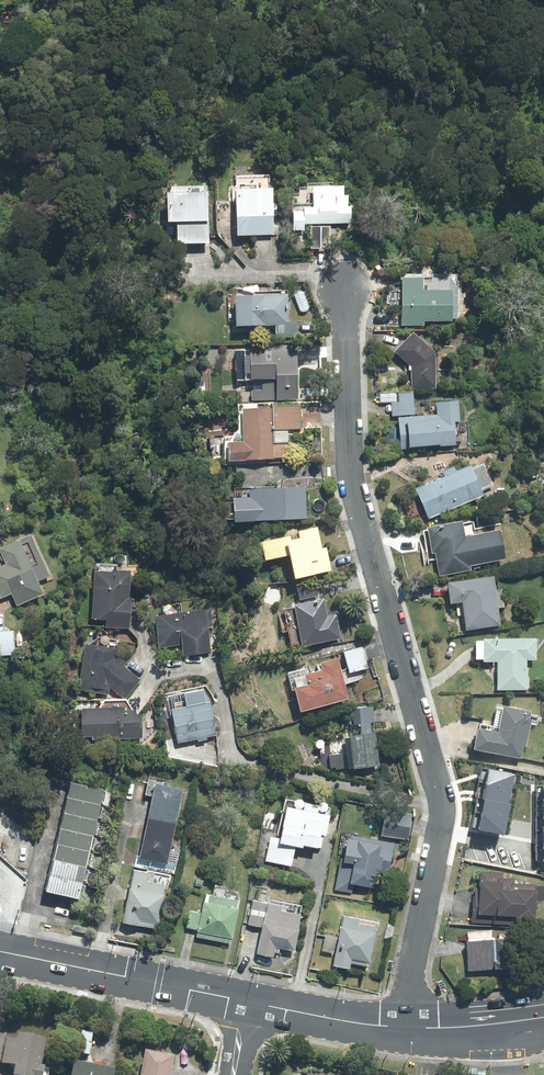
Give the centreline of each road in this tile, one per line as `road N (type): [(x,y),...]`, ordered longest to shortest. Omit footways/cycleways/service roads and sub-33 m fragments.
road 1 (residential): [(404,1028),(443,805),(354,477),(345,284)]
road 2 (secondary): [(0,952),(250,1003)]
road 3 (secondary): [(250,1003),(404,1028)]
road 4 (secondary): [(404,1028),(543,1018)]

